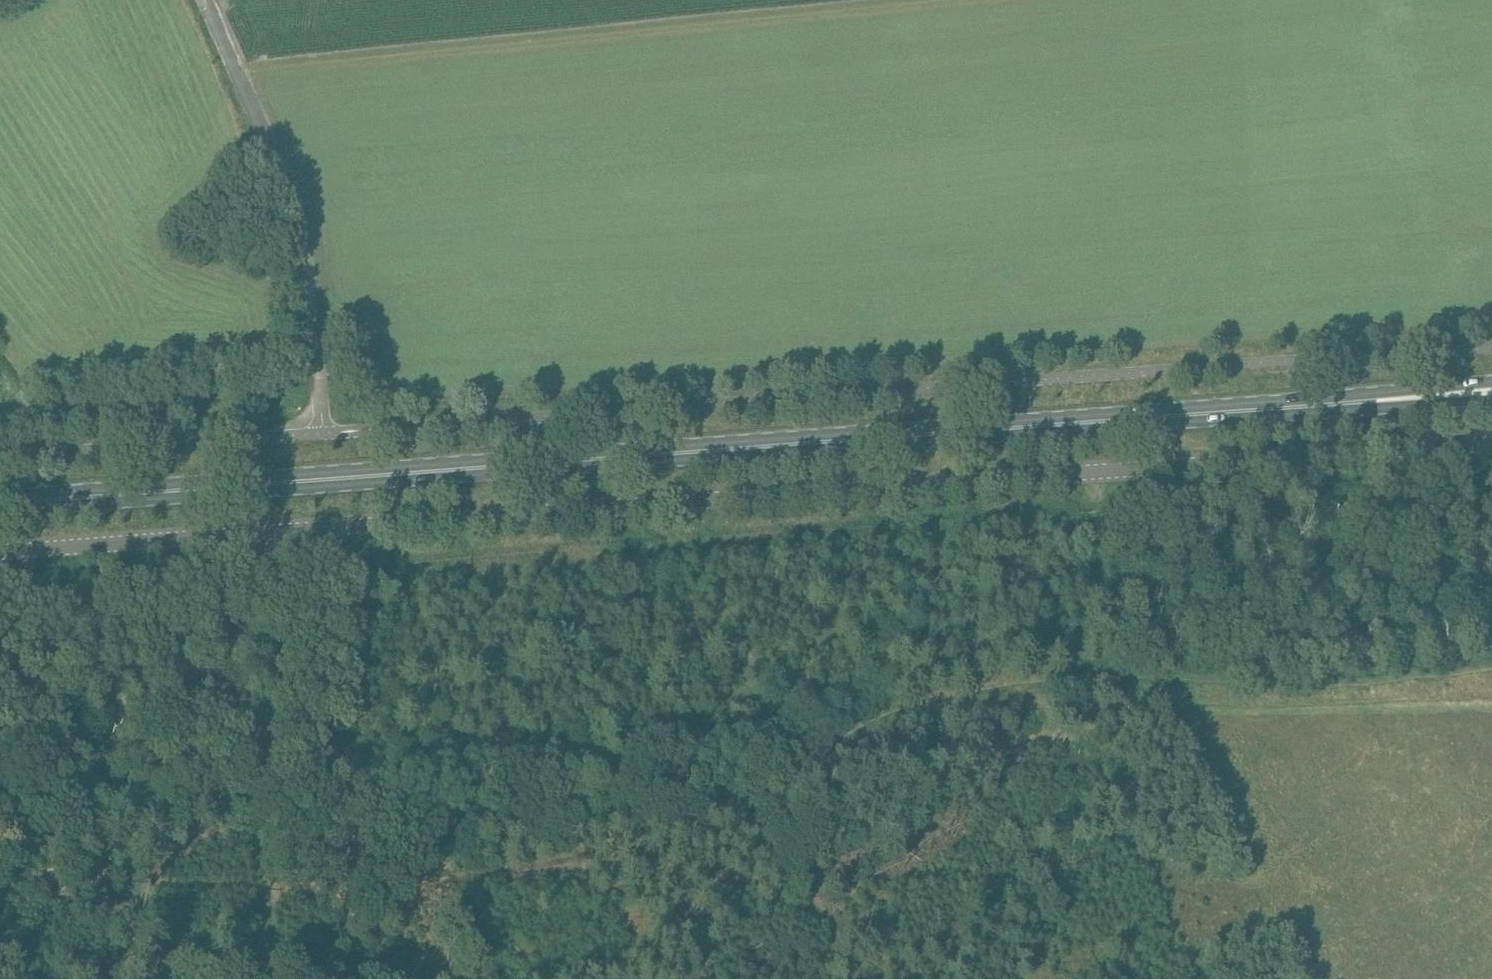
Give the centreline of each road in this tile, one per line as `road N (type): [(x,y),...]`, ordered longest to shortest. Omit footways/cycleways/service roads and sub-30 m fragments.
road 1 (primary): [(0,504),(1491,393)]
road 2 (unclassified): [(0,552),(1491,444)]
road 3 (unclassified): [(314,339),(299,223),(205,0)]

